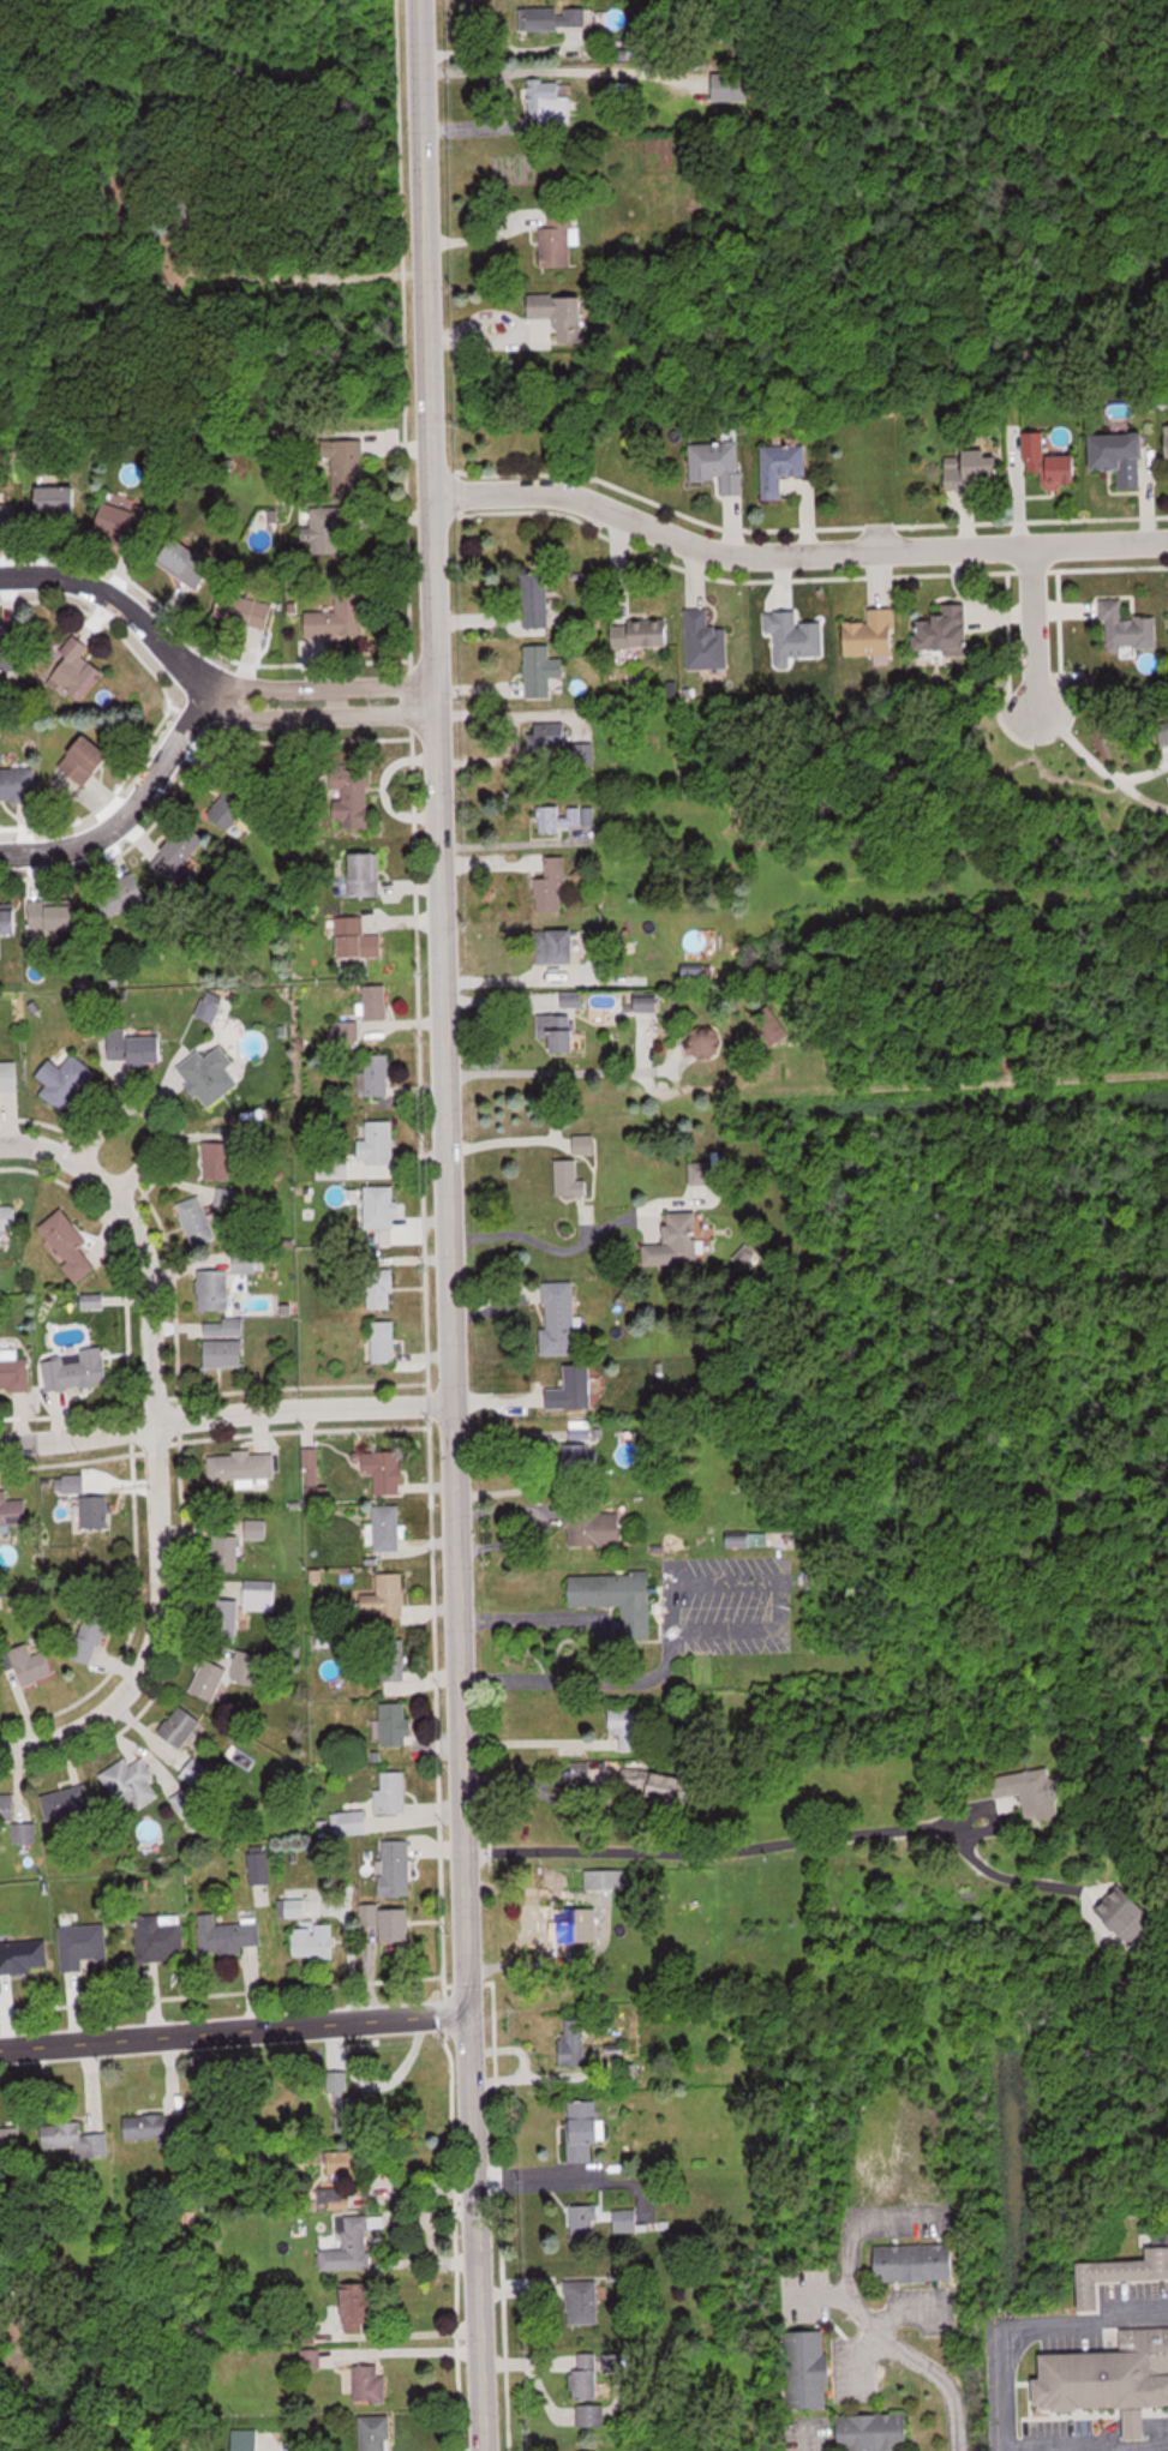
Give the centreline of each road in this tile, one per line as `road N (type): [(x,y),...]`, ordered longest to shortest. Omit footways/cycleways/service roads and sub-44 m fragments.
road 1 (residential): [(485,2450),(416,0)]
road 2 (residential): [(431,491),(503,485),(556,493),(682,550),(845,555),(1167,541)]
road 3 (residential): [(42,1738),(97,1708),(133,1667),(144,1641),(151,1587),(142,1316),(128,1235),(109,1198),(26,1143),(0,1143)]
road 4 (residential): [(0,2049),(468,2010)]
road 5 (residential): [(0,1440),(453,1402)]
road 6 (residential): [(0,853),(73,845),(113,825),(160,772),(211,688)]
road 7 (residential): [(0,574),(94,591),(211,688)]
road 8 (residential): [(211,688),(228,709),(294,717),(414,713),(436,696)]
road 9 (residential): [(436,696),(412,684),(211,688)]
road 10 (residential): [(71,1167),(112,1116),(133,1104),(152,1109),(167,1126),(162,1144),(142,1174),(109,1198)]

